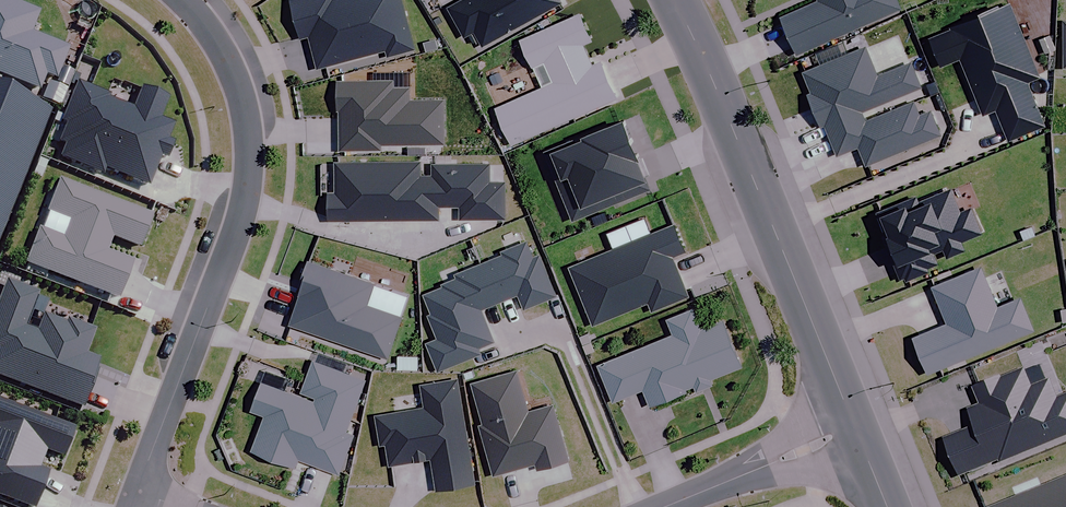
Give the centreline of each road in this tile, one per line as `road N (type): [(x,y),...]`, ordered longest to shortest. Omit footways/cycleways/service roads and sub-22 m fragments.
road 1 (residential): [(139,493),(242,216),(252,151),(247,103),(227,57),(184,0)]
road 2 (tertiary): [(854,428),(674,0)]
road 3 (residential): [(854,428),(668,506)]

